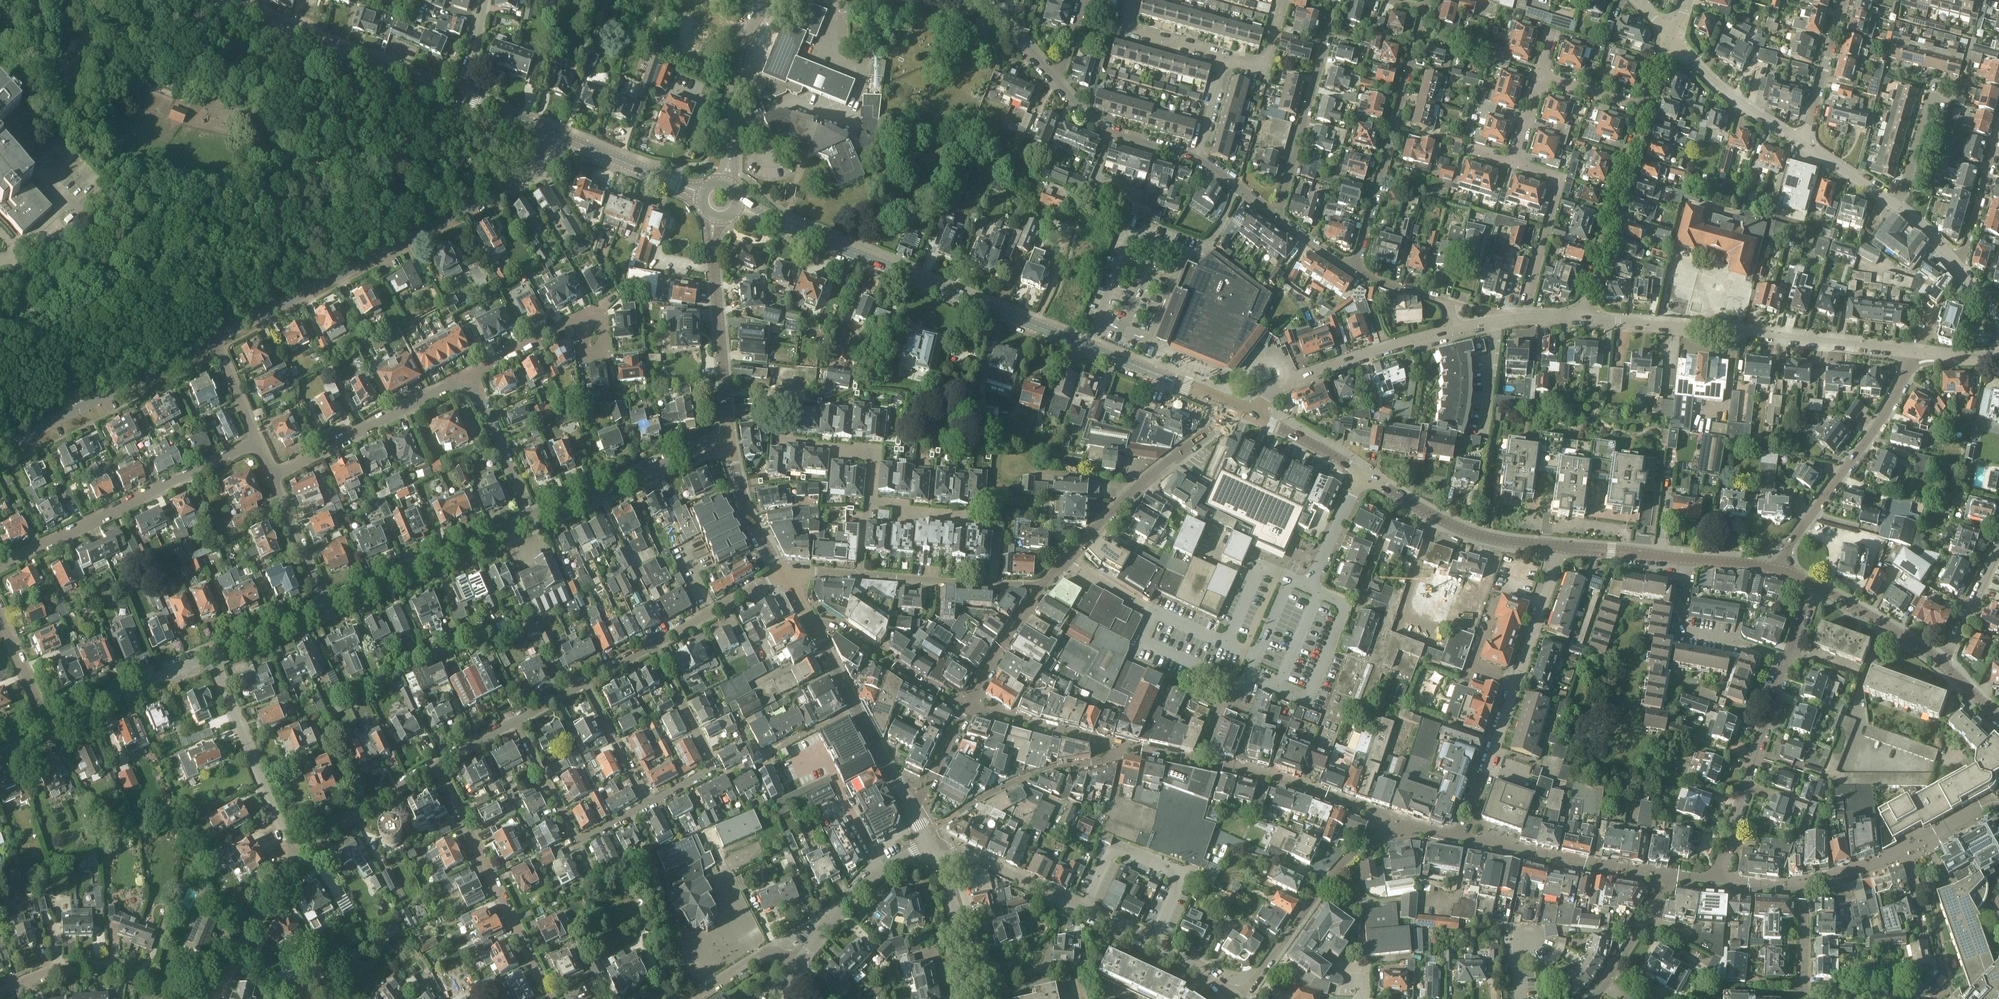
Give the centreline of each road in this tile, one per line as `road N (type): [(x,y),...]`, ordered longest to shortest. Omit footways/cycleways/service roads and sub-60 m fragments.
road 1 (tertiary): [(1227,405),(738,202)]
road 2 (residential): [(1791,658),(1725,884),(1803,887),(1805,997)]
road 3 (unclassified): [(217,337),(539,175),(558,138)]
road 4 (residential): [(1240,998),(1154,939),(962,852),(938,858)]
road 5 (residential): [(1584,319),(1915,356)]
road 6 (residential): [(1461,837),(1560,547)]
road 7 (residential): [(1461,837),(1400,824),(1359,848),(1241,998)]
road 8 (residential): [(0,566),(258,442)]
road 9 (residential): [(1196,158),(1099,127),(981,0)]
road 10 (residential): [(1355,270),(1425,8)]
road 11 (residential): [(552,998),(439,768)]
road 12 (tertiary): [(464,93),(226,0)]
road 13 (residential): [(1782,572),(1792,541),(1915,356)]
road 14 (tertiary): [(927,838),(811,624)]
road 15 (residential): [(927,838),(965,806),(1023,778),(1140,752)]
road 16 (residential): [(860,575),(878,450),(776,439)]
road 17 (residential): [(1064,562),(1148,478),(1214,429),(1227,405)]
road 18 (residential): [(1252,415),(1270,393),(1295,381),(1456,329)]
road 19 (residential): [(326,609),(532,521)]
road 20 (residential): [(0,994),(60,965),(140,975),(212,998)]
road 21 (residential): [(1275,214),(1336,0)]
road 22 (residential): [(295,862),(212,656)]
road 23 (tertiary): [(728,439),(717,218)]
road 24 (residential): [(651,803),(578,846),(517,724)]
road 25 (residential): [(1584,319),(1646,109)]
road 26 (residential): [(465,381),(274,477)]
road 27 (tertiary): [(1560,547),(1470,533),(1363,475)]
road 28 (residential): [(532,521),(728,439)]
road 29 (residential): [(657,645),(716,771),(651,803)]
road 30 (residential): [(1523,318),(1561,179),(1512,164)]
road 31 (residential): [(1958,261),(1899,208),(1803,144)]
road 32 (tertiary): [(728,181),(740,77),(763,13),(777,0)]
road 33 (residential): [(1791,658),(1685,632),(1679,625),(1689,561)]
road 34 (residential): [(45,726),(212,656)]
road 35 (residential): [(811,624),(834,624),(968,707)]
road 36 (residential): [(799,963),(832,916),(927,838)]
road 37 (residential): [(860,575),(1040,586)]
road 38 (residential): [(295,862),(383,797),(439,768)]
road 39 (residential): [(1803,144),(1737,102),(1672,35)]
road 40 (residential): [(75,411),(217,337)]
road 41 (residential): [(219,998),(247,934),(295,862)]
road 42 (residential): [(532,521),(465,381)]
road 43 (tertiary): [(701,193),(558,138)]
road 44 (residential): [(1803,144),(1843,0)]
road 45 (residential): [(657,645),(783,572)]
road 46 (tertiary): [(783,572),(753,524),(728,439)]
road 47 (tertiary): [(976,998),(938,858)]
road 48 (residential): [(1849,764),(1861,723),(1859,695),(1885,626)]
road 49 (residential): [(1593,998),(1673,879)]
road 50 (unclassified): [(326,609),(274,477)]
road 51 (residential): [(968,707),(1040,586)]
road 52 (residential): [(927,838),(924,807),(968,707)]
road 53 (residential): [(651,803),(587,684)]
road 54 (residential): [(1133,0),(1126,30),(1225,62)]
road 55 (residential): [(465,381),(583,321)]
road 56 (residential): [(1958,261),(1998,137)]
road 57 (tertiary): [(1689,561),(1560,547)]
road 58 (tertiary): [(1363,475),(1252,415)]
road 59 (residential): [(1998,551),(1941,663)]
road 60 (unclassified): [(75,411),(38,342),(27,297)]
road 61 (residential): [(1456,329),(1442,300),(1355,270)]
road 62 (unclassified): [(1309,586),(1363,475)]
road 63 (residential): [(212,656),(326,609)]
road 64 (residential): [(695,998),(769,952),(799,963)]

